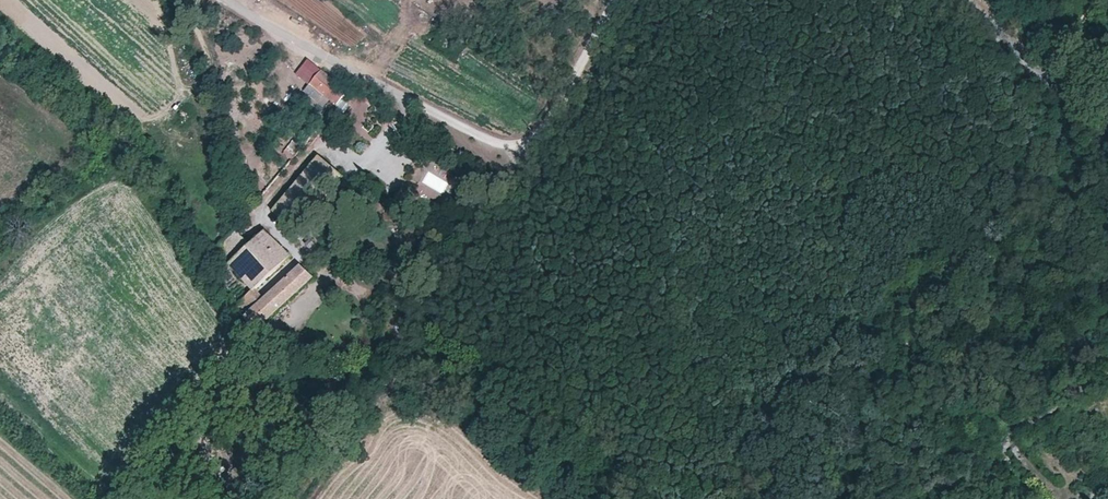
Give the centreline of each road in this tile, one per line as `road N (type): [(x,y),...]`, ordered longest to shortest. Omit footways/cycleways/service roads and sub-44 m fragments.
road 1 (unclassified): [(618,0),(556,119),(525,154),(222,0)]
road 2 (track): [(525,154),(394,330),(406,351),(609,498)]
road 3 (unclassified): [(970,0),(1107,138)]

